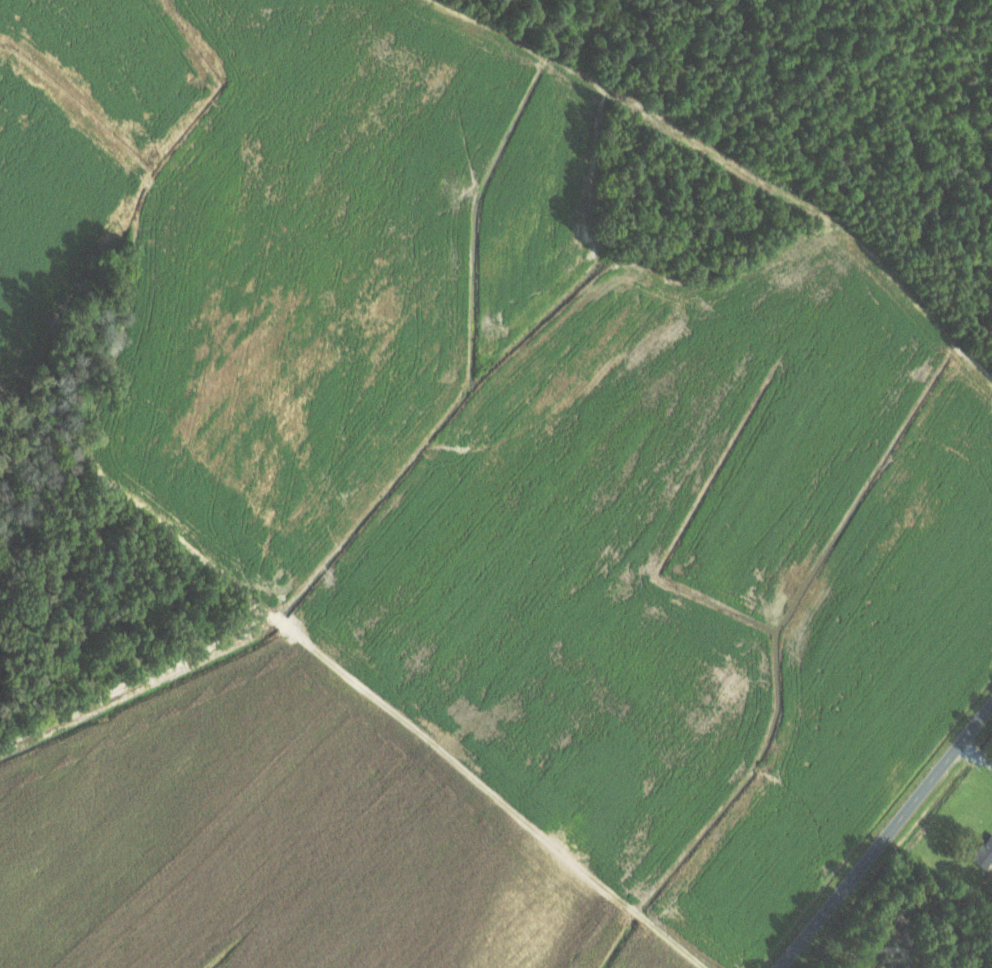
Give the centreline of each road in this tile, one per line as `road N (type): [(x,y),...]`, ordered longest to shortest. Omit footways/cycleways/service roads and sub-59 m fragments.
road 1 (residential): [(779,967),(991,703)]

